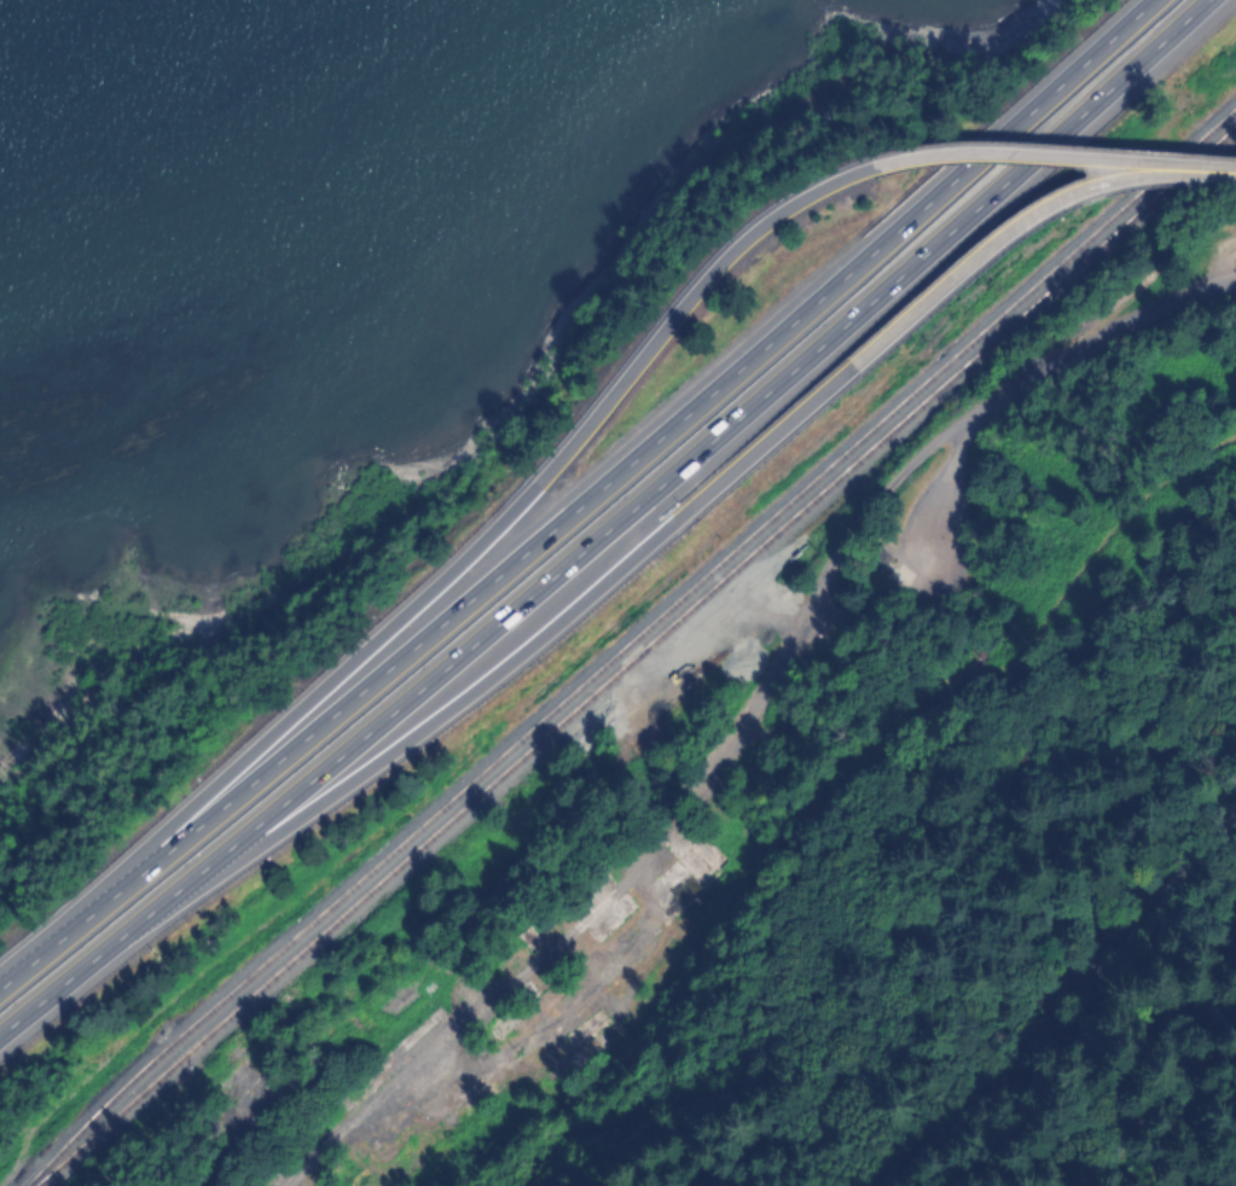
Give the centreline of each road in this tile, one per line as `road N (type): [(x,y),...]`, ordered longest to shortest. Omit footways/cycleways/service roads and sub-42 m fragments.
road 1 (track): [(1173,122),(671,582),(312,893),(123,1043),(46,1117),(7,1185)]
road 2 (motorway): [(1147,0),(349,699),(0,983)]
road 3 (motorway): [(139,919),(1012,178),(1208,0)]
road 4 (motorway): [(776,214),(725,258),(522,506),(106,897)]
road 5 (motorway): [(139,919),(460,686),(750,454)]
road 6 (track): [(289,1185),(644,867),(694,789),(747,731)]
road 7 (track): [(1235,444),(1114,534),(1015,667),(934,697),(889,739),(832,743),(747,731)]
road 8 (motorway): [(750,454),(1043,210),(1120,182),(1195,174)]
road 9 (tertiary): [(883,1185),(1155,908),(1235,811)]
road 10 (residential): [(933,558),(968,429),(1004,397),(1102,339),(1235,286)]
road 11 (motorway): [(1195,174),(992,152),(921,157),(877,164),(776,214)]
road 12 (track): [(644,867),(657,889),(656,914),(637,947),(540,1037)]
road 13 (motorway): [(0,1029),(139,919)]

